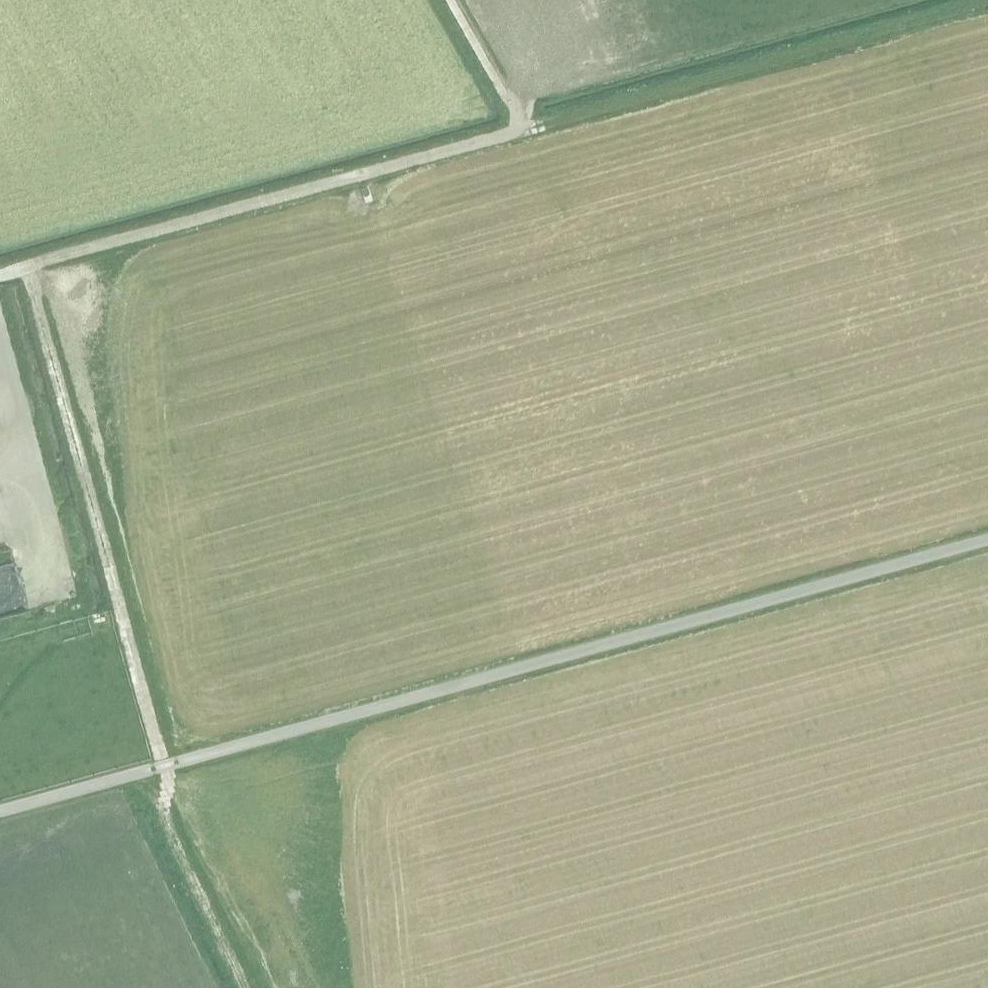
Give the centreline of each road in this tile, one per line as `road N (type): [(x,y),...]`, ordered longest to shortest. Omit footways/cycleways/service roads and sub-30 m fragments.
road 1 (track): [(987,542),(0,810)]

